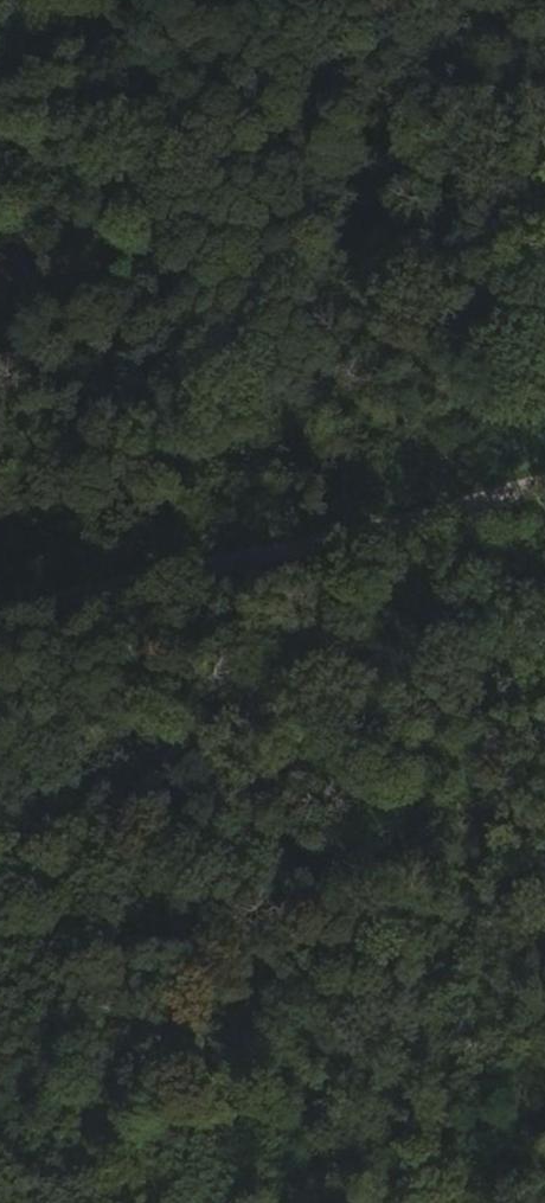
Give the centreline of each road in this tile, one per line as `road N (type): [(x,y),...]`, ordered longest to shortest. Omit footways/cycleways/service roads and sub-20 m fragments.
road 1 (track): [(0,866),(234,726),(544,563)]
road 2 (unclassified): [(0,603),(115,545),(353,517),(544,479)]

